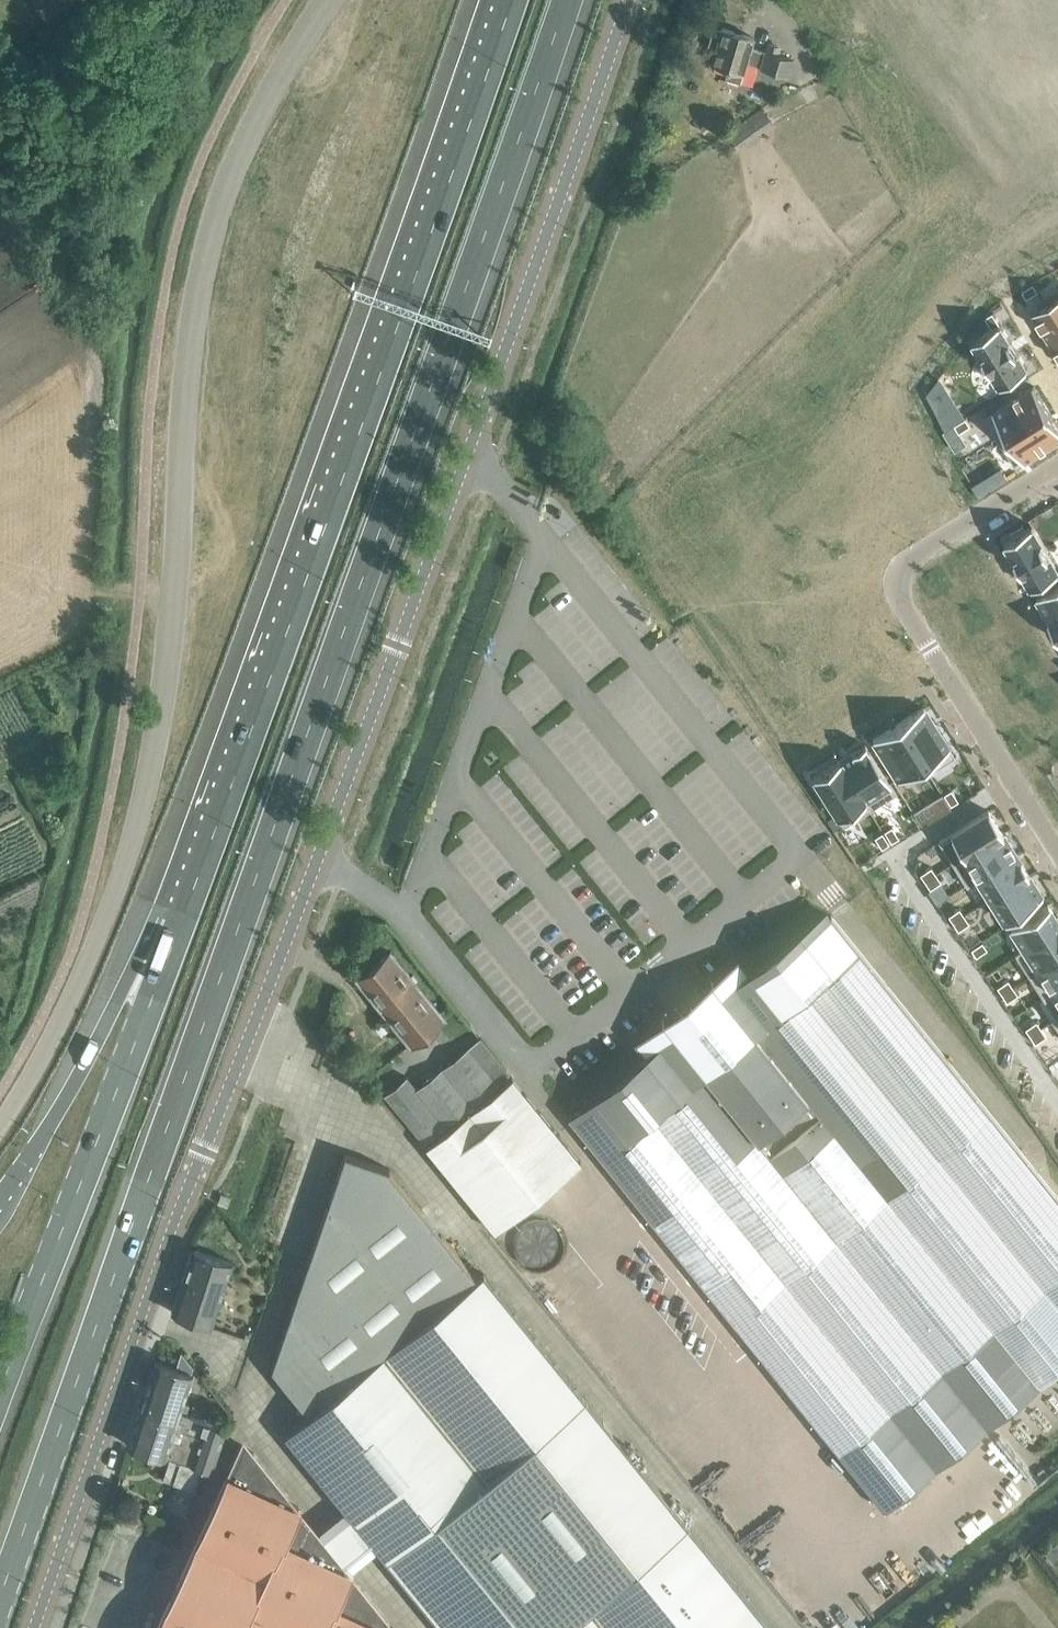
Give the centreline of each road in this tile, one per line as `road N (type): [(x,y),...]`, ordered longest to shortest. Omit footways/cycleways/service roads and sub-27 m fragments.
road 1 (tertiary): [(34,1627),(170,1233),(398,645),(628,0)]
road 2 (primary): [(0,1600),(410,445)]
road 3 (unclassified): [(0,1129),(42,1060),(118,897),(161,721),(192,347),(214,227),(265,102),(329,0)]
road 4 (primary): [(360,428),(181,923)]
road 5 (residential): [(1057,860),(895,585),(898,566),(1057,468)]
road 6 (primary): [(181,923),(0,1390)]
road 7 (motorway): [(410,445),(569,0)]
road 8 (motorway): [(505,0),(360,428)]
road 9 (primary): [(181,923),(117,1001),(45,1135),(0,1191)]

